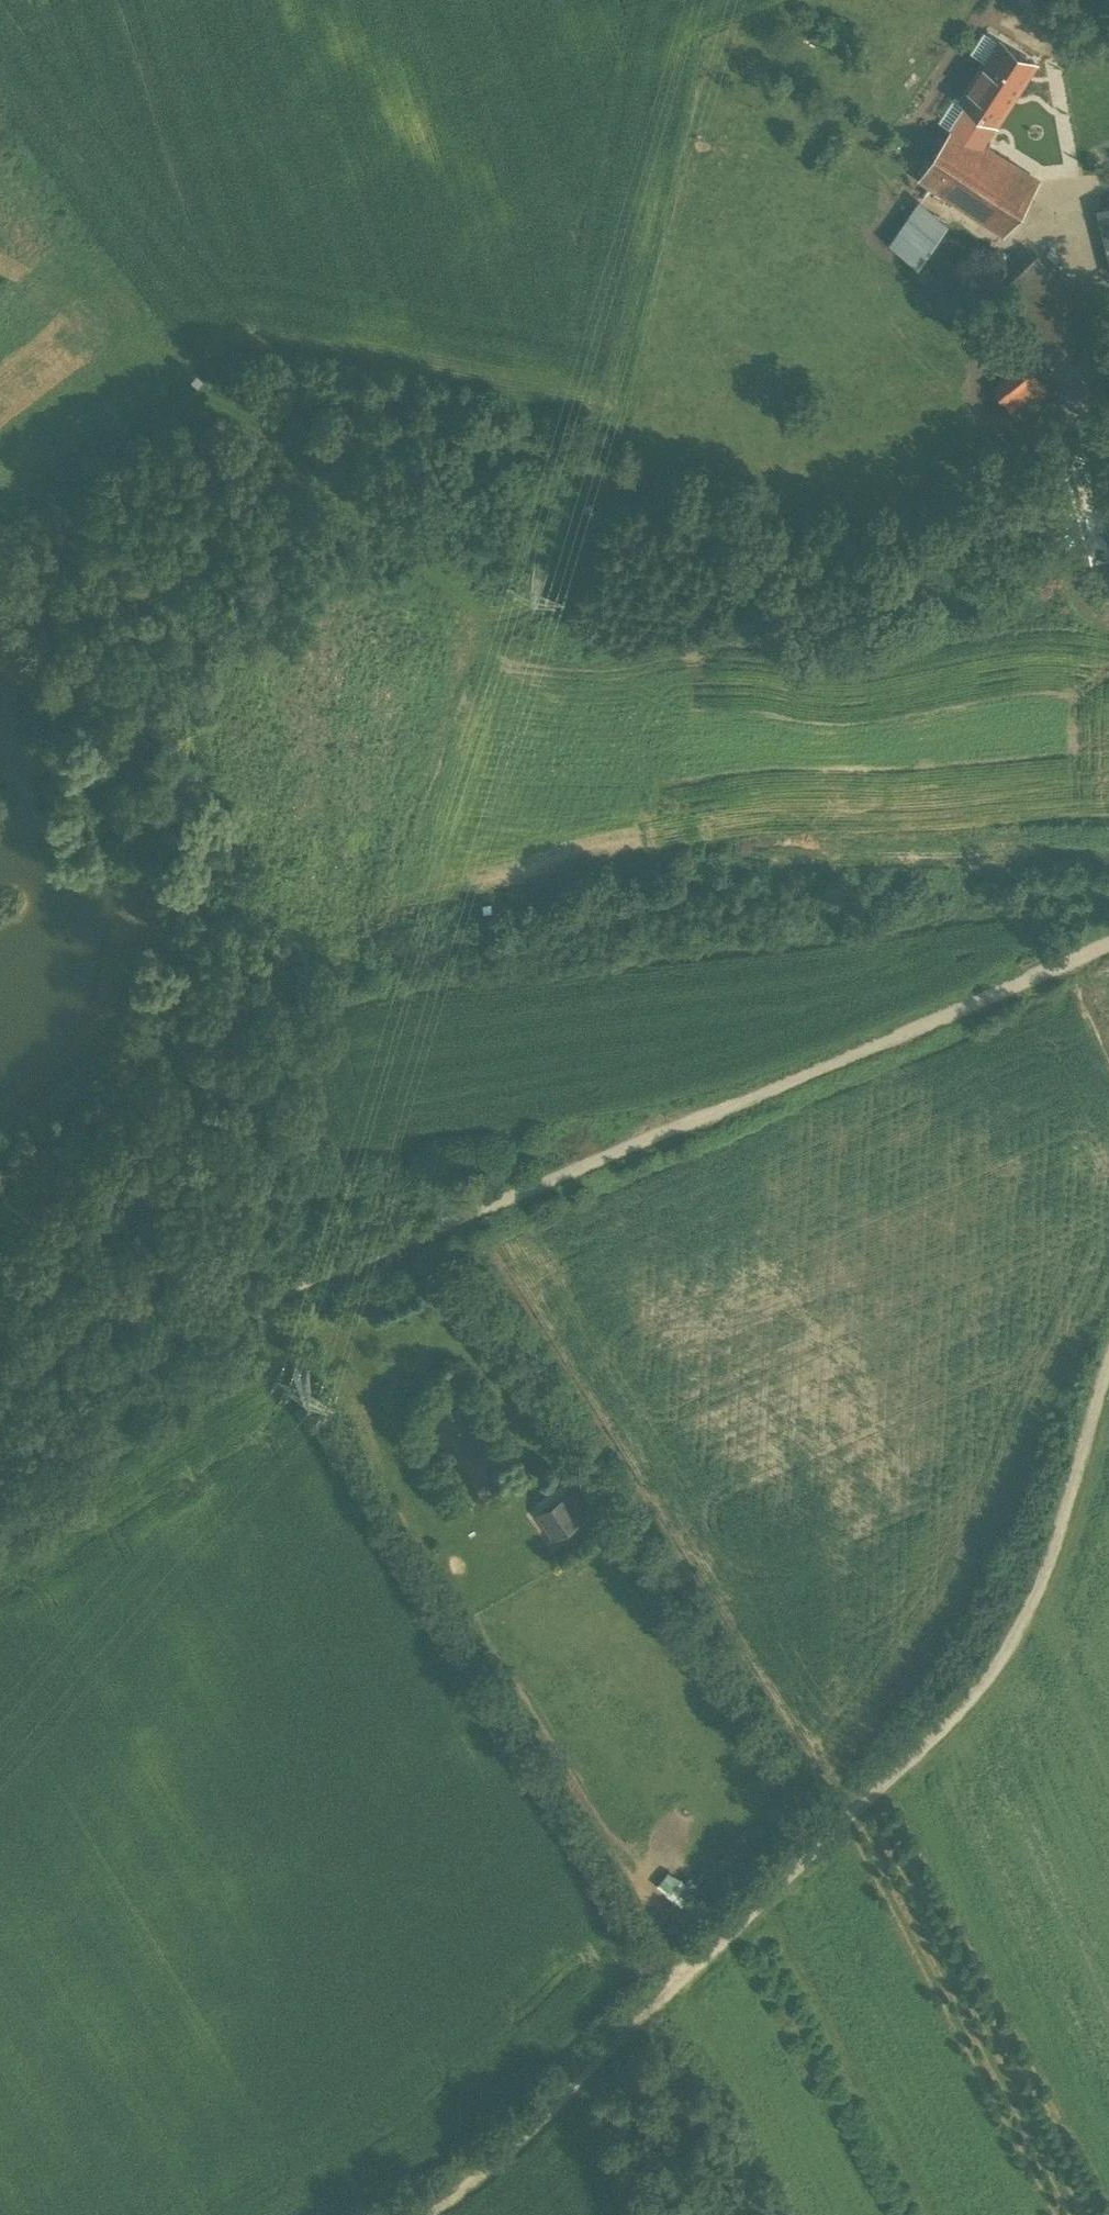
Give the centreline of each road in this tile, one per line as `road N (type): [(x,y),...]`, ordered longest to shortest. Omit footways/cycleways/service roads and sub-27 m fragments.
road 1 (track): [(0,1247),(189,987),(268,932),(548,857),(786,829),(811,854),(834,862),(1108,862)]
road 2 (track): [(0,1405),(957,1013),(1108,940)]
road 3 (track): [(434,2214),(473,2190),(577,2094),(993,1680),(1049,1583),(1108,1385)]

